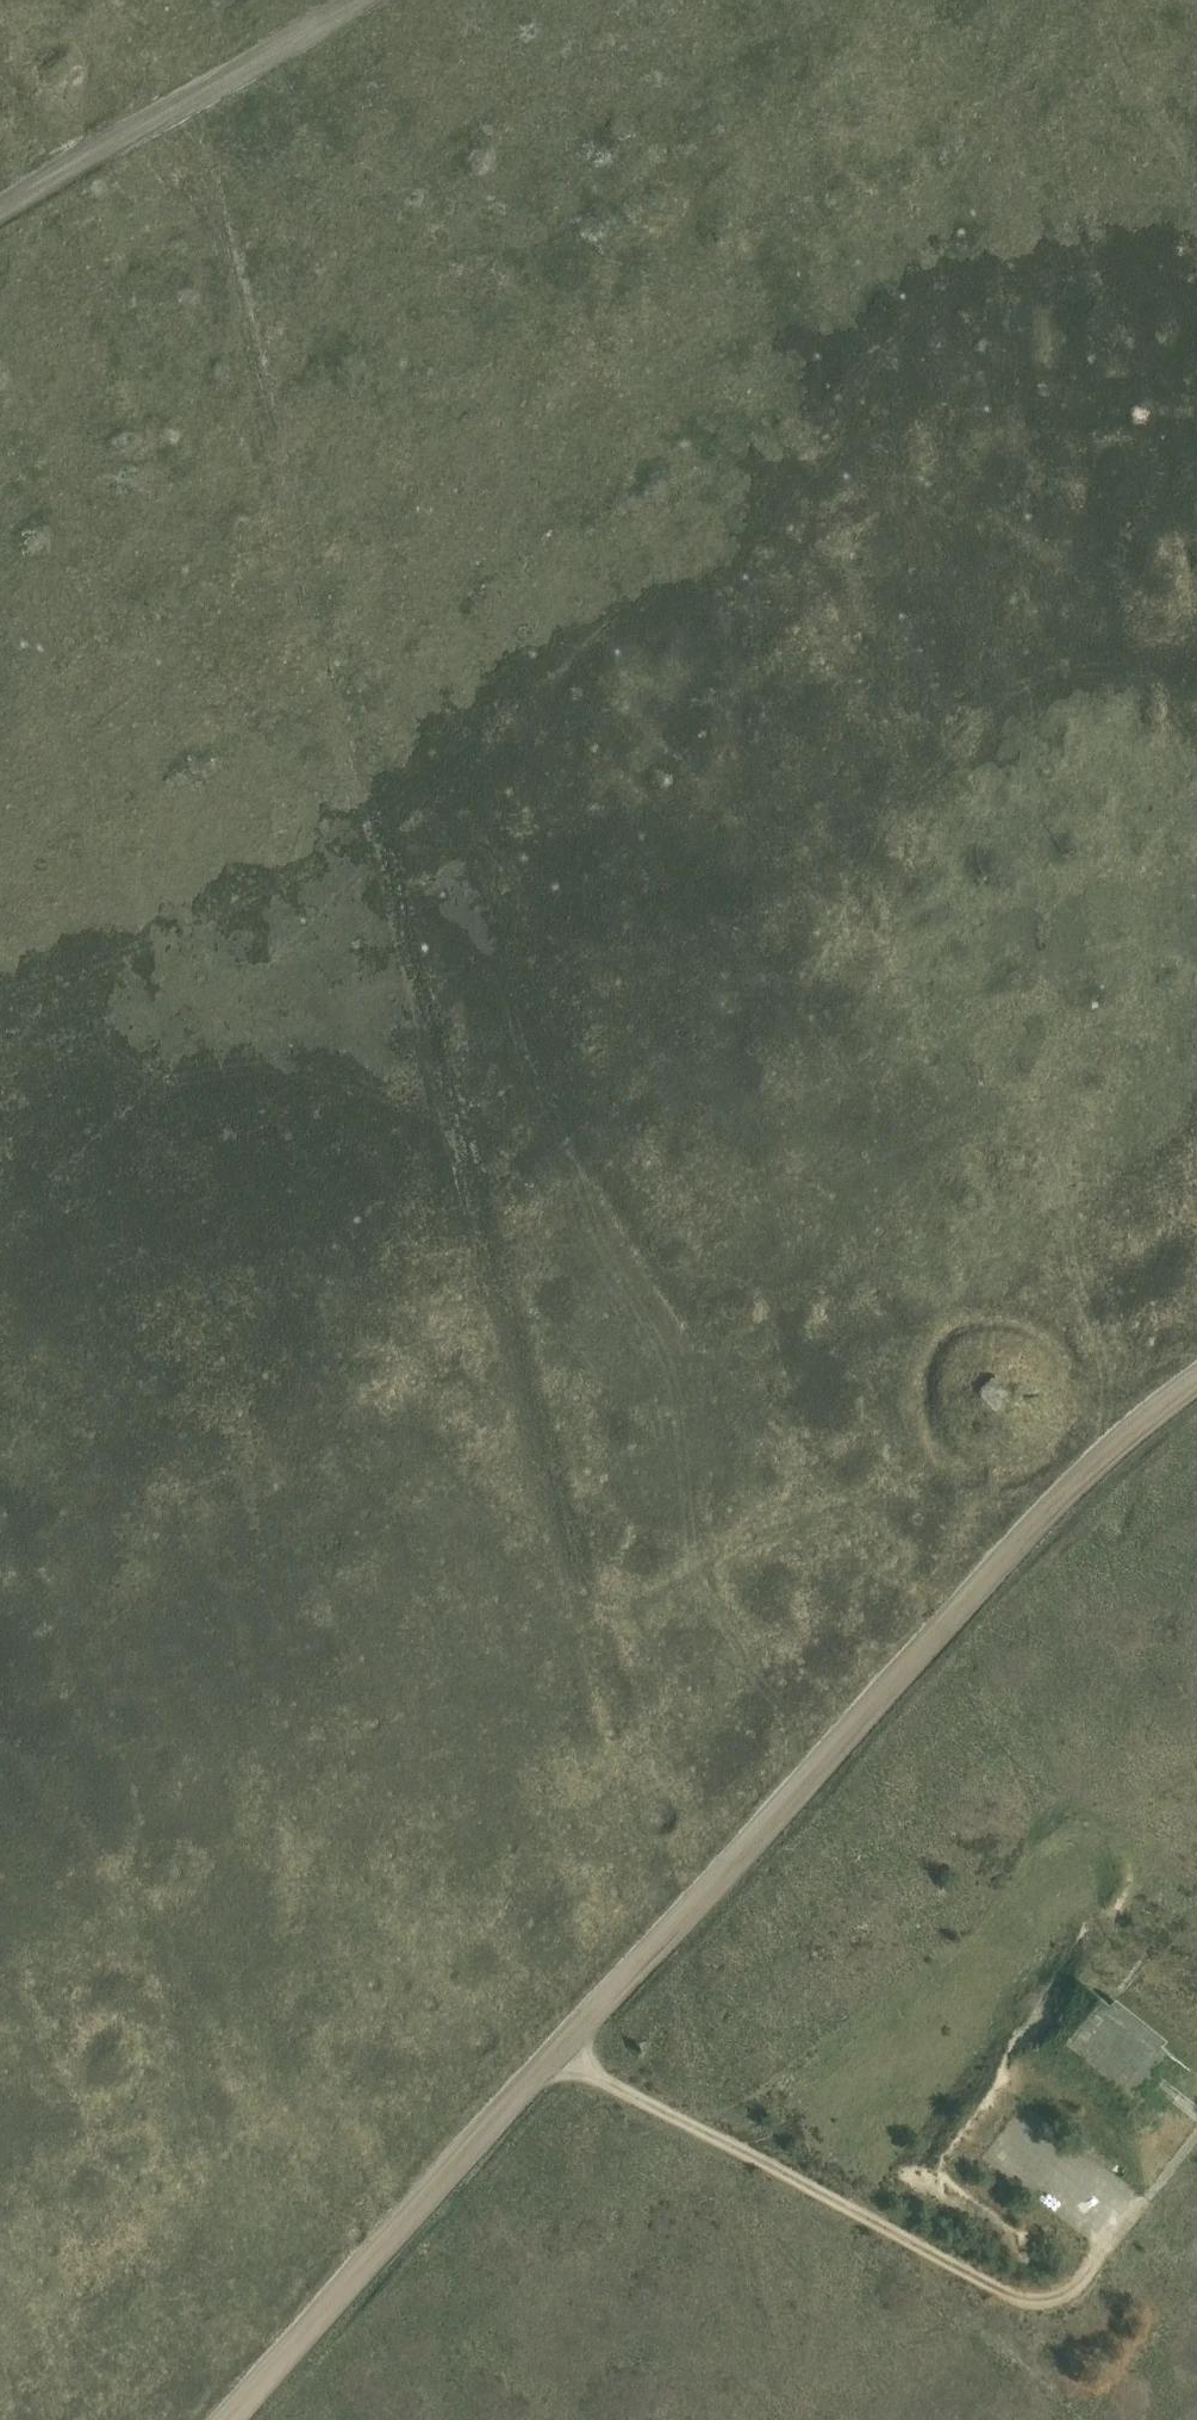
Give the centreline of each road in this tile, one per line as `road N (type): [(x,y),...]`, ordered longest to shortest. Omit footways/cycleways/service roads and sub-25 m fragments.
road 1 (track): [(237,2419),(563,2055),(997,2294),(1047,2304),(1096,2254)]
road 2 (track): [(563,2055),(1133,1432),(1196,1386)]

